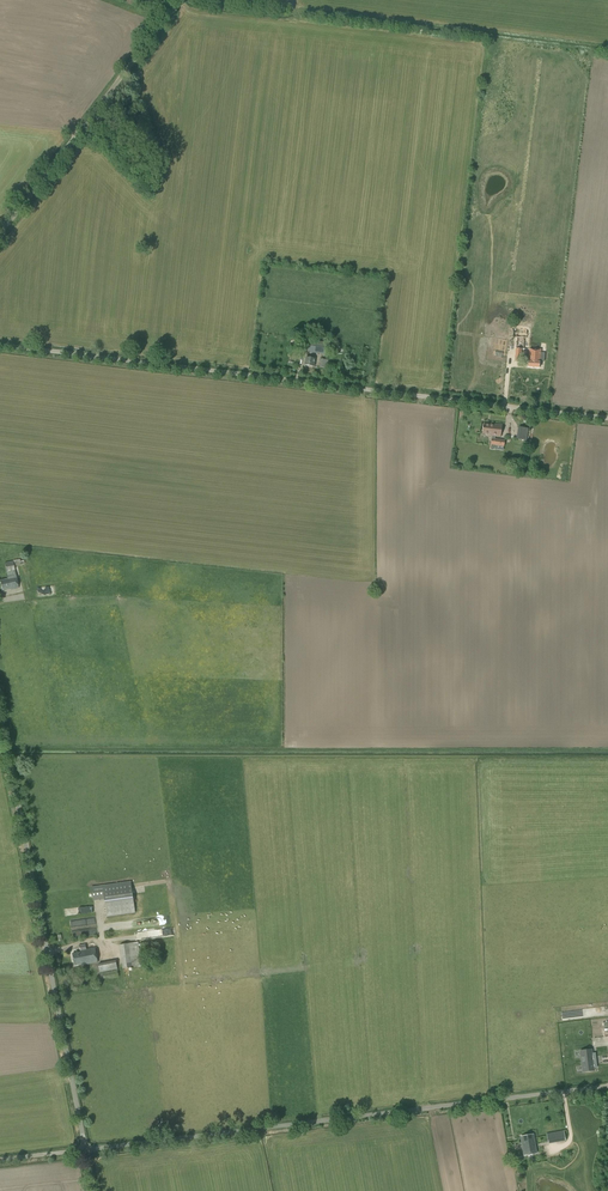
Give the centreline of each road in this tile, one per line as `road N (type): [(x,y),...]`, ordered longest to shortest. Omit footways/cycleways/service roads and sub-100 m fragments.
road 1 (unclassified): [(607,420),(0,345)]
road 2 (unclassified): [(84,1150),(607,1086)]
road 3 (unclassified): [(84,1150),(0,720)]
road 4 (unclassified): [(0,235),(182,0)]

